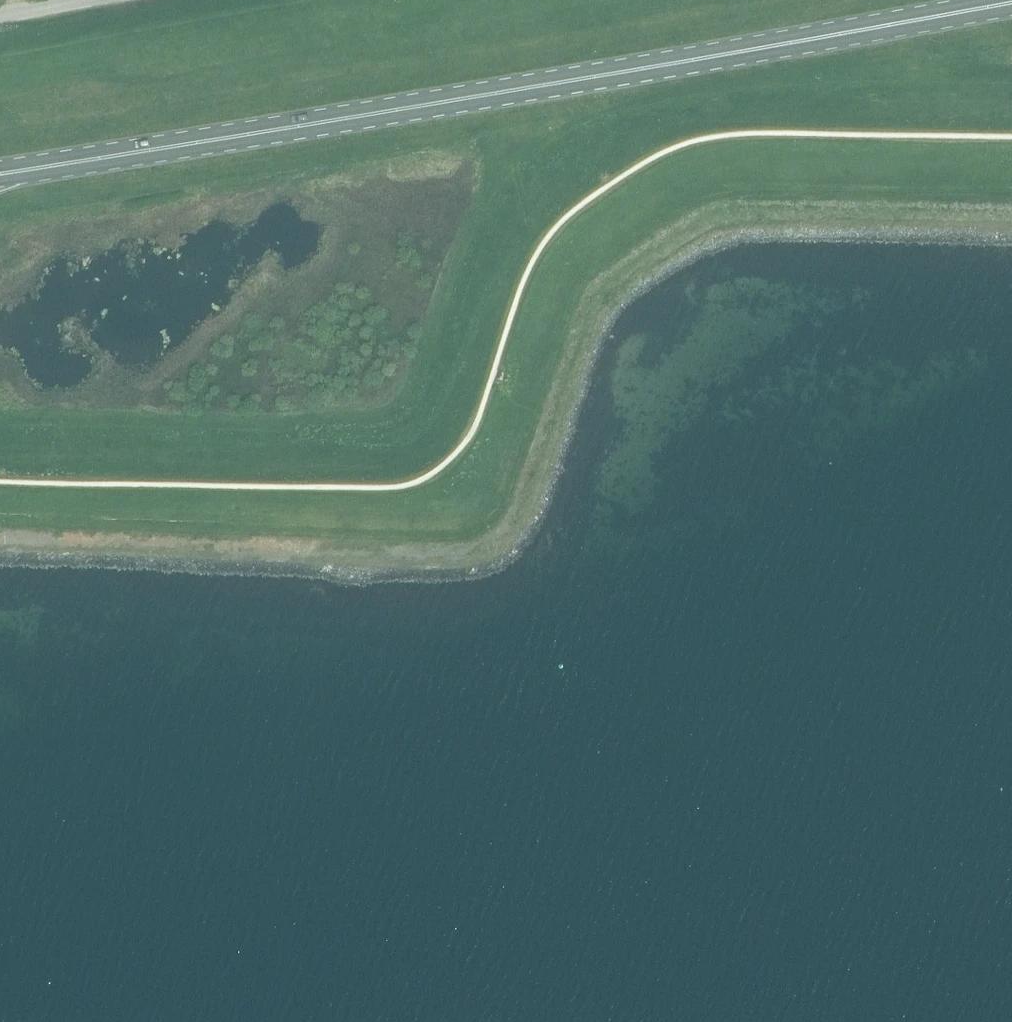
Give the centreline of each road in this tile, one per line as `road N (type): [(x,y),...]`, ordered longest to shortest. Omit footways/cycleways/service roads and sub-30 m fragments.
road 1 (primary): [(0,172),(412,107),(1000,0)]

